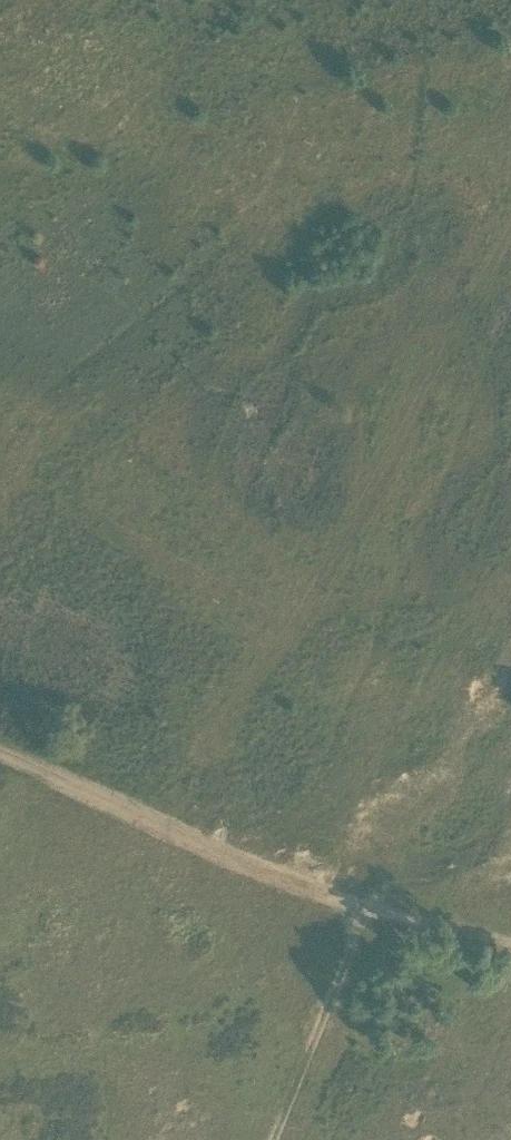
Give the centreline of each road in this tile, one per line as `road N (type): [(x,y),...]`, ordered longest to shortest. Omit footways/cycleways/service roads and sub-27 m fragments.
road 1 (track): [(510,943),(362,896),(0,750)]
road 2 (track): [(362,896),(323,1060),(280,1139)]

